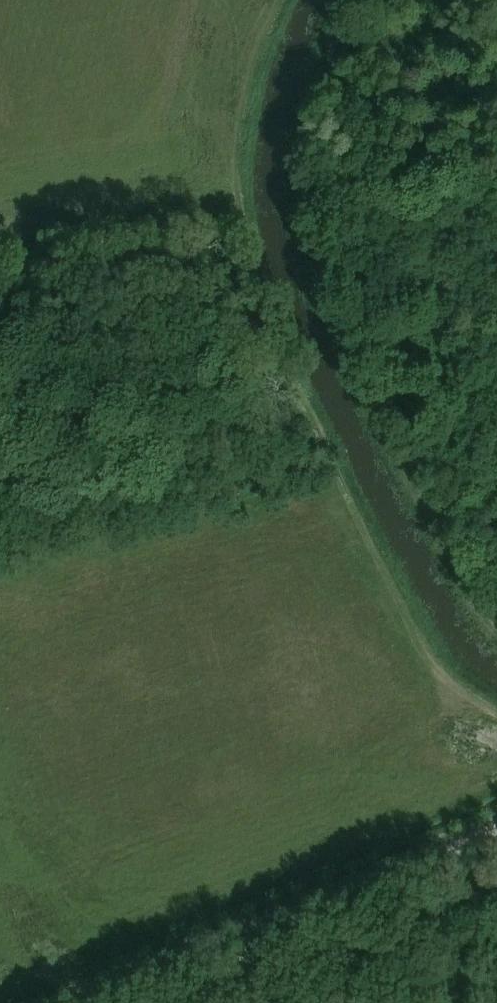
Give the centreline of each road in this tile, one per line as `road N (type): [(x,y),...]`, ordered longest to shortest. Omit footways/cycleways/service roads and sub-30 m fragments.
road 1 (track): [(496,822),(55,1002)]

